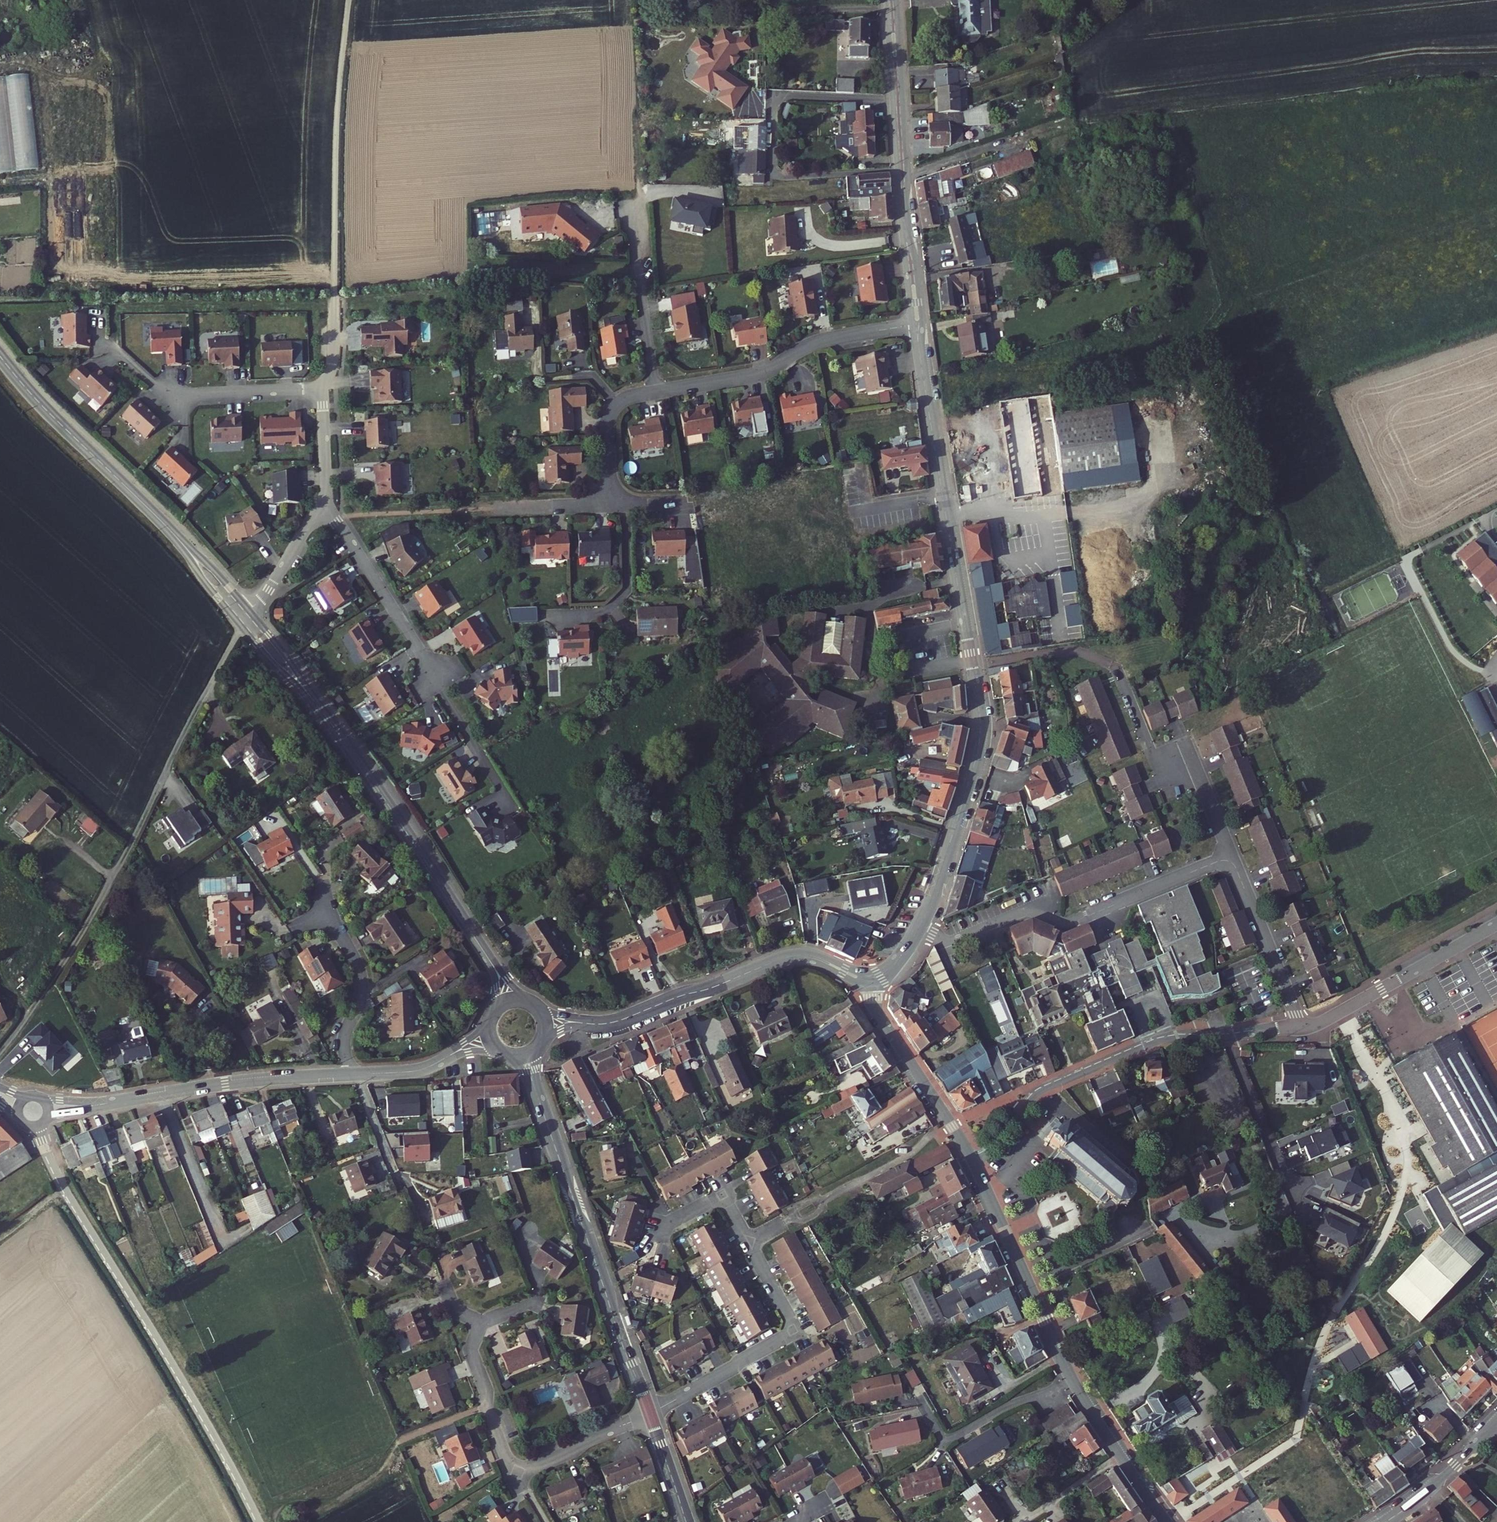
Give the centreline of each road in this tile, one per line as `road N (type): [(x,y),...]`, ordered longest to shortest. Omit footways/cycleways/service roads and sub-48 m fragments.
road 1 (tertiary): [(918,324),(980,722),(973,769),(918,929)]
road 2 (track): [(0,1051),(107,891),(244,617)]
road 3 (tertiary): [(244,617),(359,763),(509,1001)]
road 4 (unclassified): [(259,1521),(64,1190),(38,1126)]
road 5 (tertiary): [(649,1414),(524,1055)]
road 6 (residential): [(1301,1027),(1142,1046),(1039,1092),(974,1163)]
road 7 (tertiary): [(0,357),(244,617)]
road 8 (tertiary): [(872,978),(789,956),(615,1020),(544,1021)]
road 9 (residential): [(918,929),(948,940),(1031,910),(1068,924),(1230,856)]
road 10 (tertiary): [(892,0),(918,324)]
road 11 (unclassified): [(334,299),(336,128),(349,0)]
road 12 (residential): [(1030,1283),(1083,1398),(1166,1521)]
road 13 (residential): [(656,391),(761,374),(817,341),(918,324)]
road 14 (residential): [(748,1241),(796,1331),(649,1414)]
road 15 (residential): [(355,1074),(122,1101)]
road 16 (residential): [(1110,665),(1154,755),(1202,788),(1230,856)]
road 17 (residential): [(1496,925),(1301,1027)]
road 18 (residential): [(872,978),(877,1013),(974,1163)]
road 19 (residential): [(437,680),(324,499)]
road 20 (residential): [(629,203),(656,391)]
road 21 (residential): [(1230,856),(1301,1027)]
road 22 (residential): [(322,916),(360,975),(345,1041),(355,1074)]
road 23 (track): [(501,507),(338,521)]
road 24 (residential): [(480,1324),(473,1350),(515,1472)]
road 25 (residential): [(1385,1521),(1496,1423)]
road 26 (residential): [(515,1472),(649,1414)]
road 27 (residential): [(613,503),(609,416),(623,399),(656,391)]
road 28 (residential): [(489,1034),(425,1068),(355,1074)]
road 29 (residential): [(244,617),(324,499)]
road 30 (residential): [(181,396),(322,390)]
road 31 (residential): [(974,1163),(1030,1283)]
road 32 (residential): [(661,1228),(724,1195),(748,1241)]
road 33 (residential): [(1141,1231),(1030,1283)]

